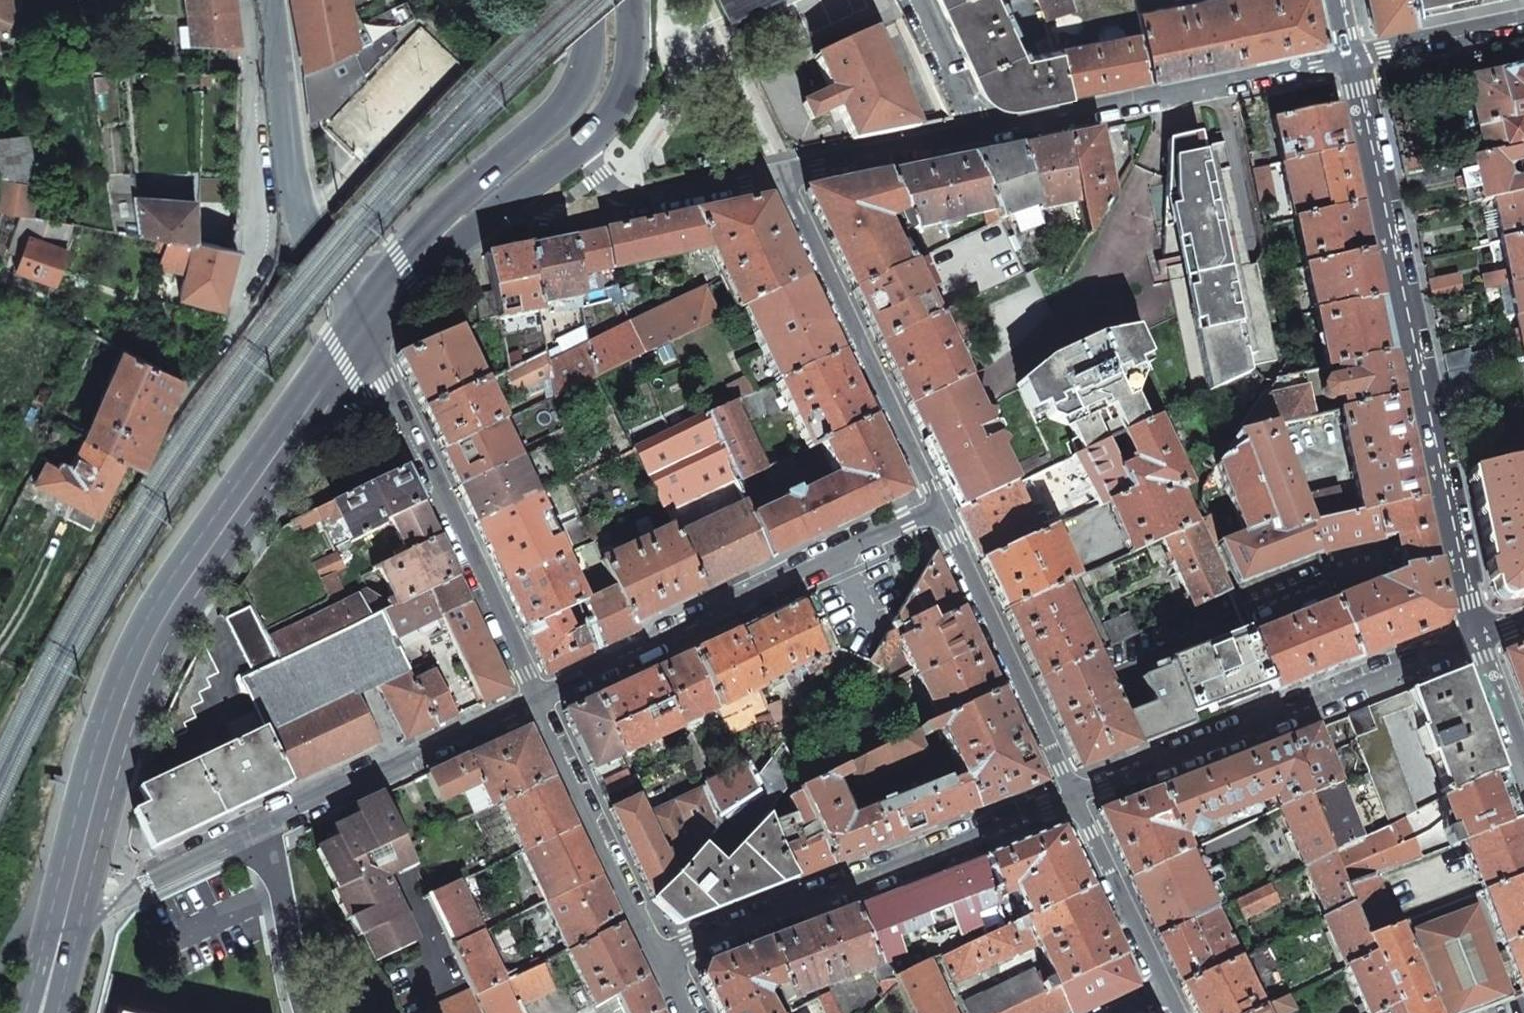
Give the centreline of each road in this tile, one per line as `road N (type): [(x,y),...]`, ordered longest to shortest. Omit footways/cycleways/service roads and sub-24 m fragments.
road 1 (secondary): [(352,319),(179,593),(119,708),(62,929)]
road 2 (residential): [(1354,55),(1480,638)]
road 3 (residential): [(1354,55),(779,175)]
road 4 (residential): [(62,929),(536,701)]
road 5 (residential): [(536,701),(936,508)]
road 6 (residential): [(660,959),(1073,799)]
road 7 (residential): [(1073,799),(1480,638)]
road 8 (residential): [(257,0),(262,224),(222,335),(177,404)]
road 9 (residential): [(536,701),(352,319)]
road 10 (residential): [(779,175),(936,508)]
road 11 (residential): [(936,508),(1073,799)]
road 12 (residential): [(660,959),(536,701)]
road 13 (secondary): [(593,0),(590,67),(579,89),(482,179),(470,210)]
road 14 (residential): [(1073,799),(1176,1012)]
road 15 (residential): [(264,0),(306,230)]
road 16 (residential): [(779,175),(672,198),(625,196),(600,177),(584,145)]
road 17 (residential): [(1523,20),(1354,55)]
road 18 (secondary): [(470,210),(352,319)]
road 19 (secondary): [(584,145),(629,80),(633,0)]
road 20 (secondary): [(470,210),(511,201),(584,145)]
road 21 (residential): [(1480,638),(1523,755)]

